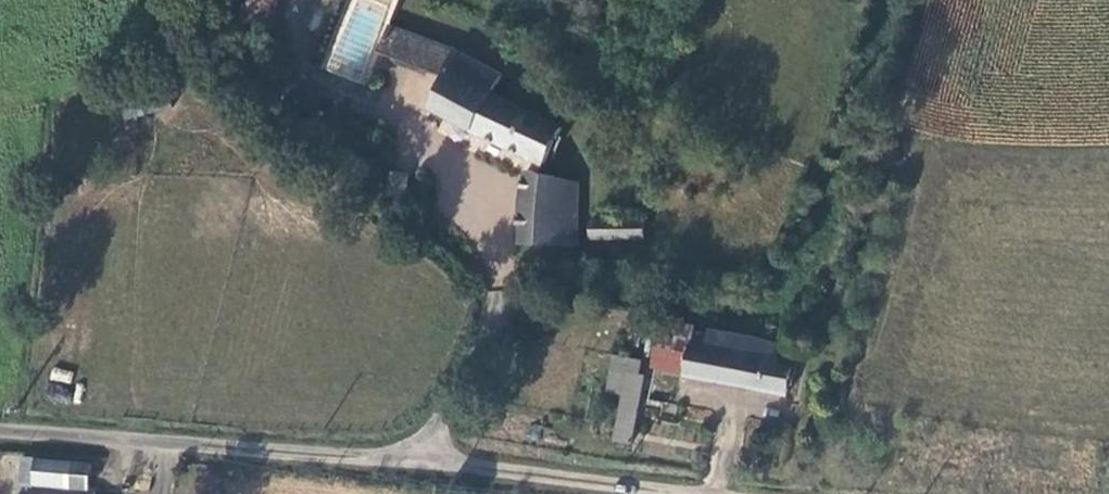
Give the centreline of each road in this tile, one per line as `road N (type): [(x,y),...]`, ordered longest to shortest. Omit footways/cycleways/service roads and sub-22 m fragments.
road 1 (track): [(839,197),(811,258),(749,299),(576,295),(494,321)]
road 2 (unclassified): [(392,455),(0,432)]
road 3 (unclassified): [(694,493),(392,455)]
road 4 (unclassified): [(494,321),(392,455)]

